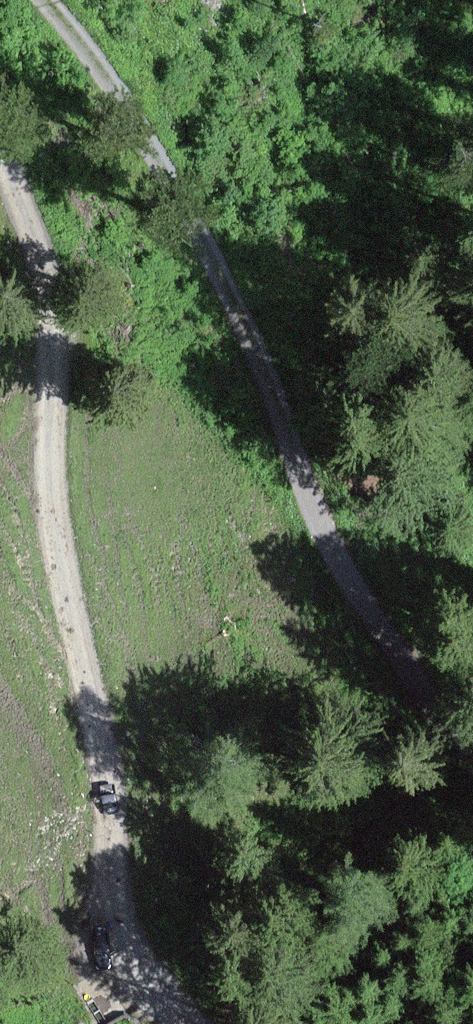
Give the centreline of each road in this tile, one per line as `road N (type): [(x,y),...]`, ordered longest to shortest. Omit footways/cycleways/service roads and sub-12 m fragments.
road 1 (track): [(189,1023),(157,998),(123,914),(104,760),(67,599),(55,435),(63,315),(46,221),(0,140)]
road 2 (track): [(46,0),(128,100),(192,208),(256,335),(348,575),(448,695),(472,710)]

